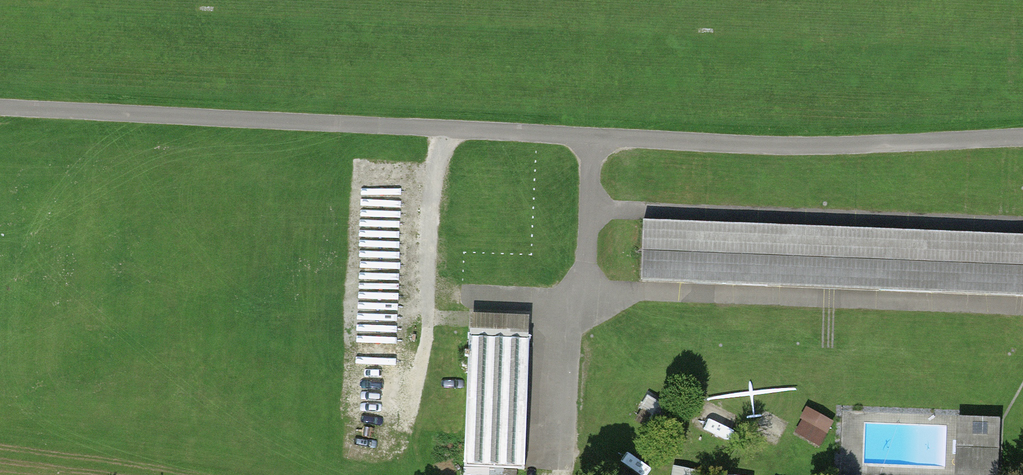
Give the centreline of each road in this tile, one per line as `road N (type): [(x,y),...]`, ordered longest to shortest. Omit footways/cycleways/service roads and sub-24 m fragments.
road 1 (unclassified): [(1022,139),(806,147),(0,108)]
road 2 (track): [(450,130),(435,167),(430,325),(413,411)]

